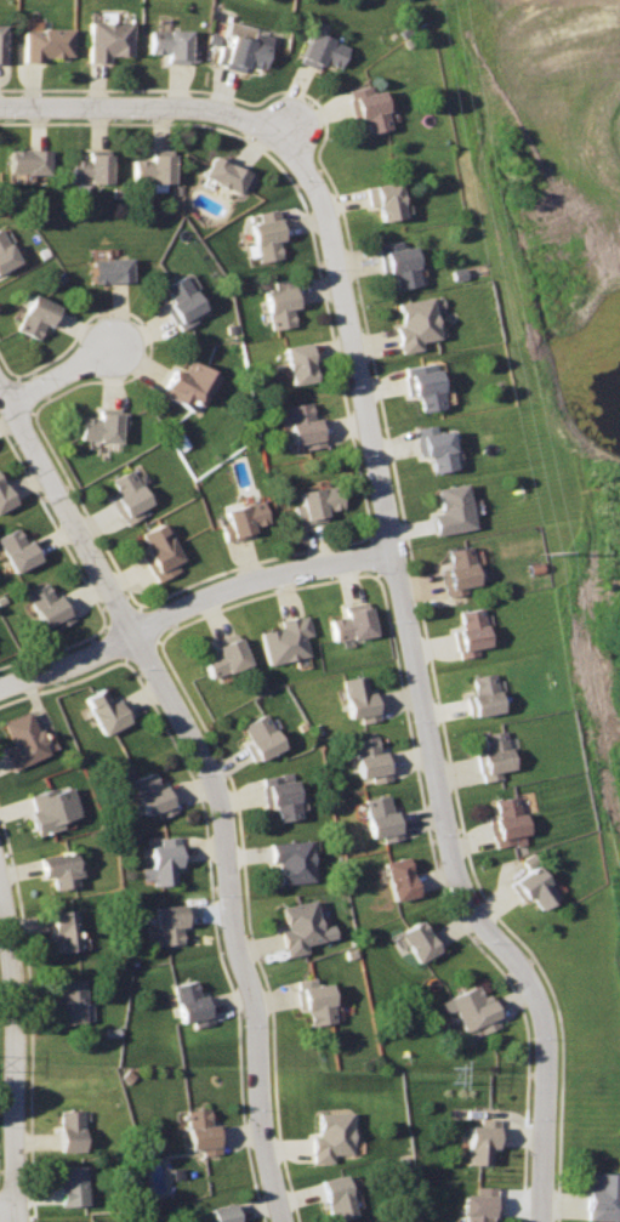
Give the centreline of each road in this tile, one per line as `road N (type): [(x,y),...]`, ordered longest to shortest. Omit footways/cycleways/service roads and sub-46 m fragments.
road 1 (residential): [(541,1221),(541,1016),(530,982),(460,888),(324,201),(280,138)]
road 2 (residential): [(0,383),(215,785),(281,1221)]
road 3 (residential): [(19,1221),(16,1041),(0,891)]
road 4 (residential): [(0,104),(192,106),(280,138)]
road 5 (residential): [(132,633),(268,575),(389,552)]
road 6 (residential): [(0,685),(132,633)]

